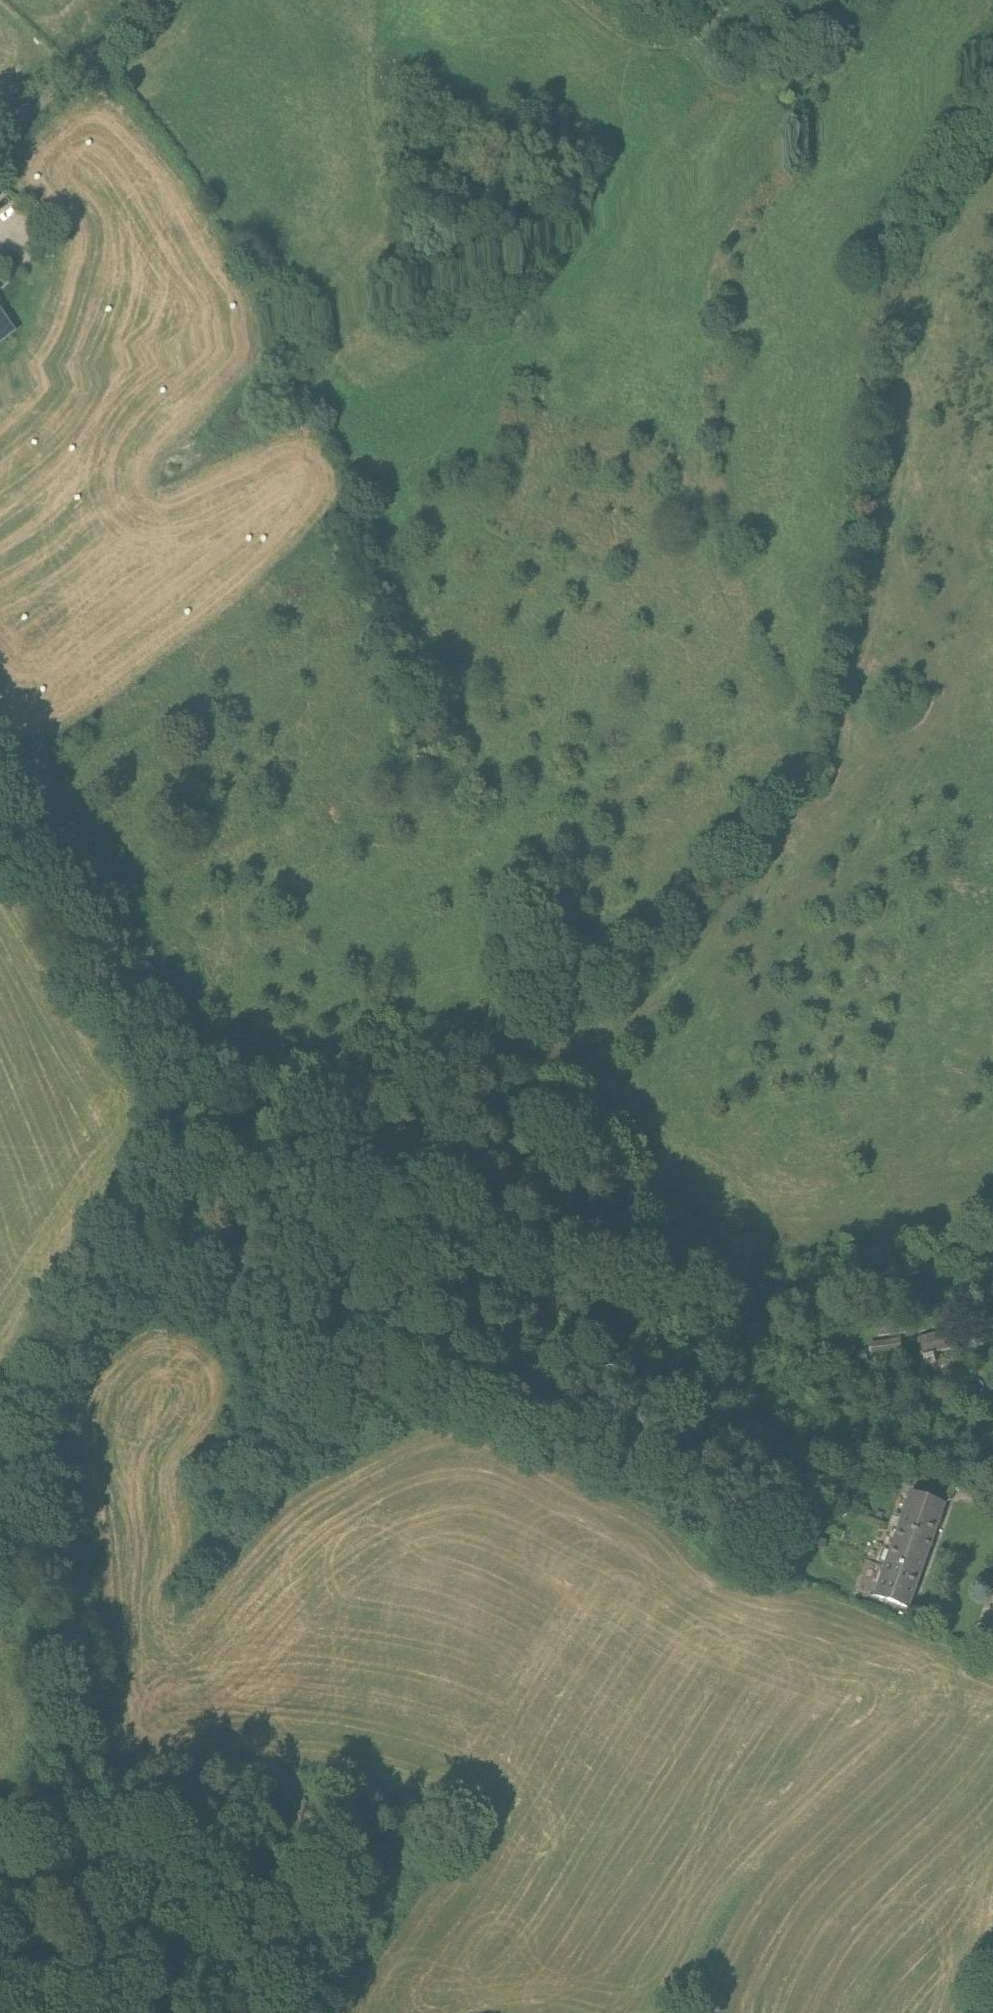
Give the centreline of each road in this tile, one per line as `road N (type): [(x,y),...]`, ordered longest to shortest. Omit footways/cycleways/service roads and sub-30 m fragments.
road 1 (track): [(0,811),(198,1124),(258,1136),(400,1082),(467,1078),(529,1102),(559,1123),(666,1241),(724,1274),(803,1289),(992,1247)]
road 2 (unclassified): [(184,0),(0,167)]

